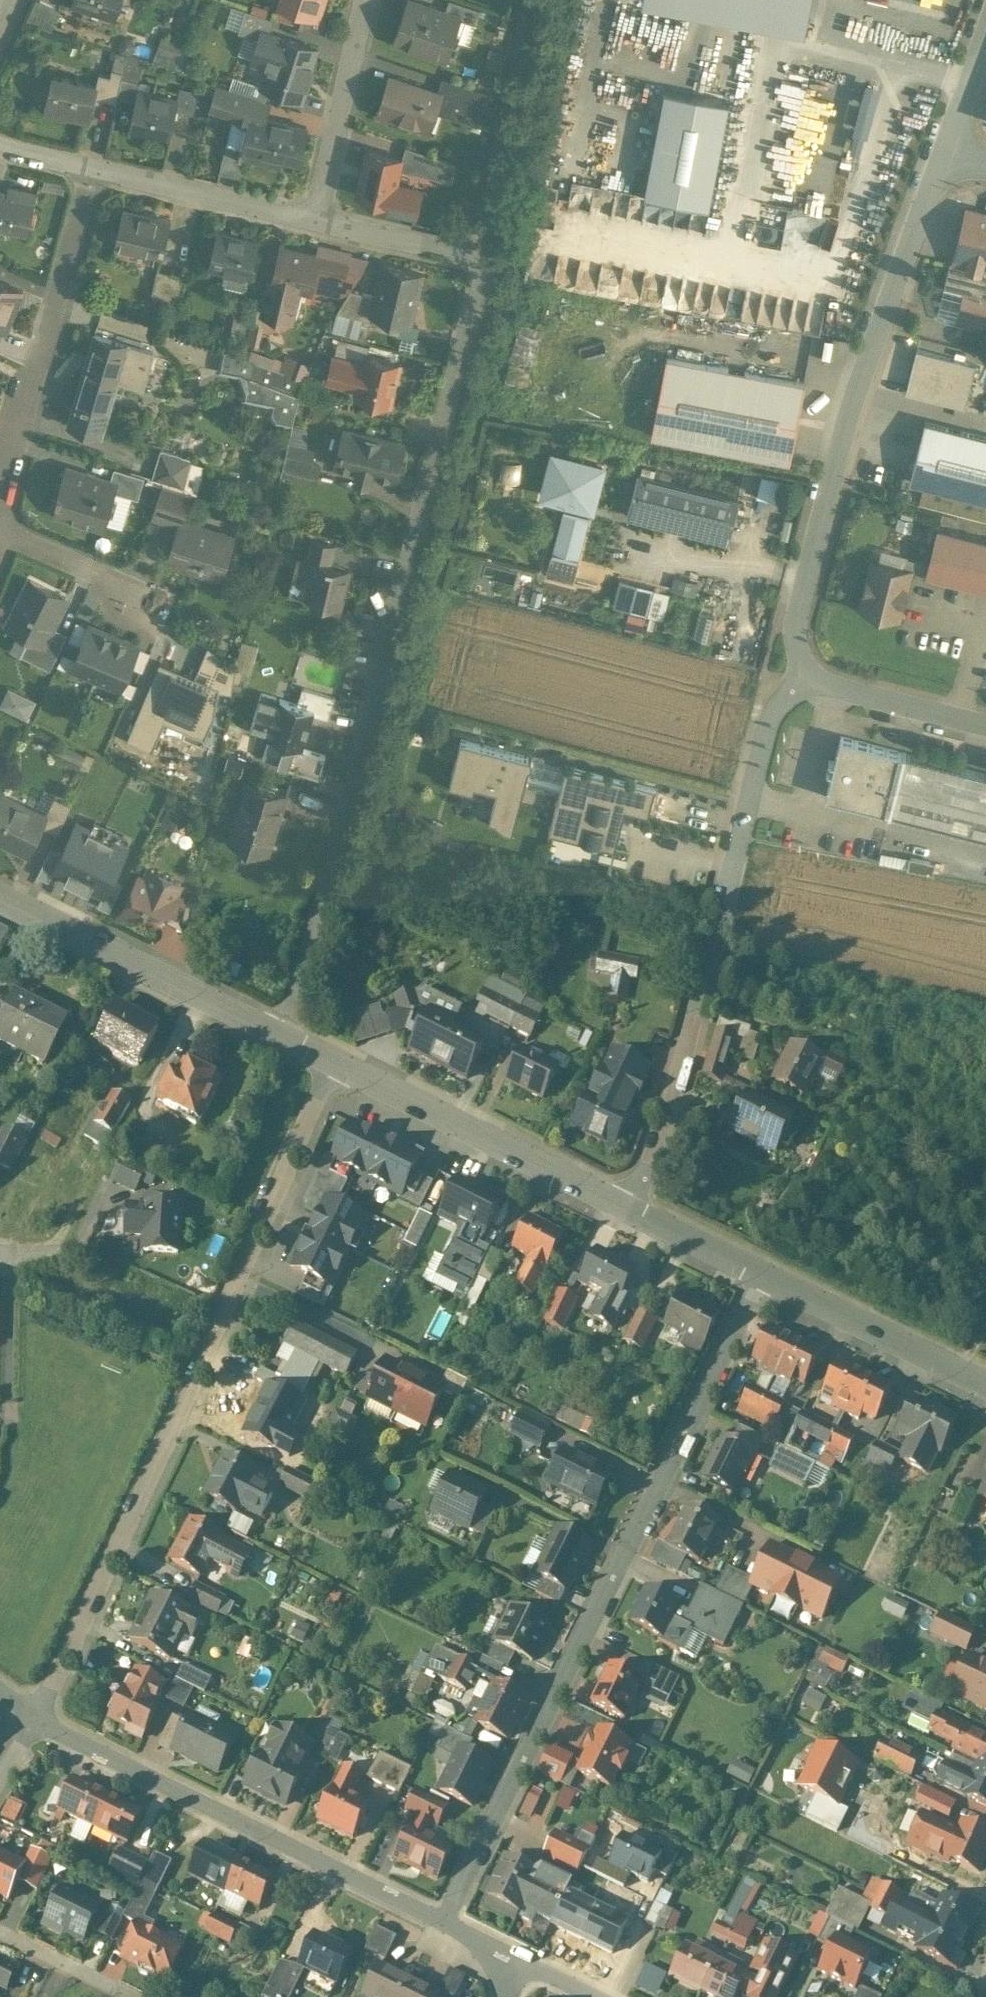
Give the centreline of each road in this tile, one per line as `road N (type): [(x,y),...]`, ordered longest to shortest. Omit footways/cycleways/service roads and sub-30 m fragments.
road 1 (residential): [(315,219),(471,255),(478,290),(279,1035)]
road 2 (residential): [(443,1921),(760,1272)]
road 3 (residential): [(335,1063),(38,1719)]
road 4 (unclassified): [(943,150),(843,444),(797,616),(800,677)]
road 5 (residential): [(443,1921),(38,1719)]
road 6 (residential): [(742,838),(674,1101),(627,1207)]
road 7 (residential): [(92,168),(0,490)]
road 8 (tertiary): [(335,1063),(627,1207)]
road 9 (tertiary): [(0,897),(279,1035)]
road 10 (tertiary): [(760,1272),(985,1385)]
road 11 (residential): [(92,168),(315,219)]
road 12 (residential): [(315,219),(364,0)]
road 13 (unclassified): [(800,677),(985,724)]
road 14 (unclassified): [(800,677),(767,731),(742,838)]
road 15 (residential): [(0,533),(147,594)]
road 16 (tertiary): [(627,1207),(760,1272)]
road 17 (residential): [(130,1996),(0,1933)]
road 18 (unclassified): [(985,32),(943,150)]

